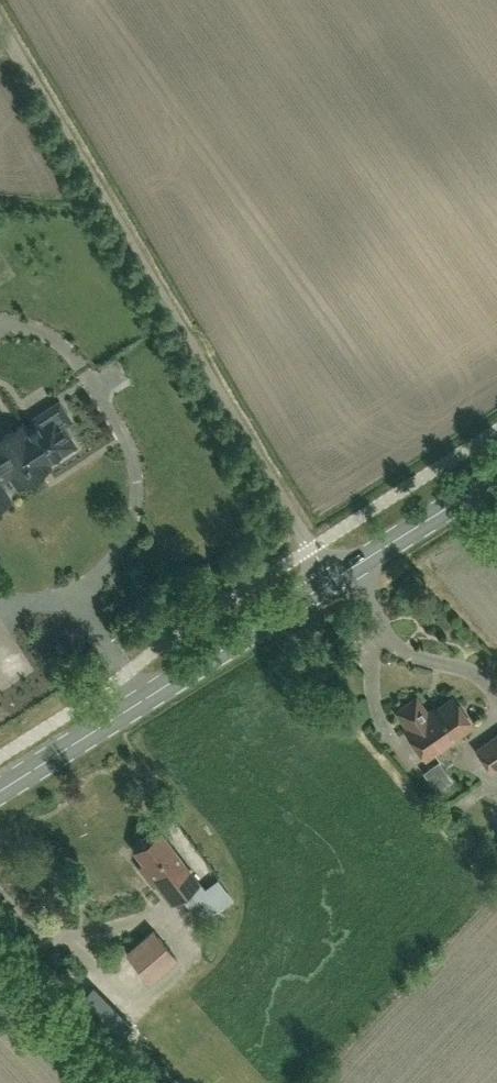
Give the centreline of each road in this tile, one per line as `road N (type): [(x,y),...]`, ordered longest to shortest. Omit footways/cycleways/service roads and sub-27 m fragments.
road 1 (secondary): [(0,794),(496,476)]

